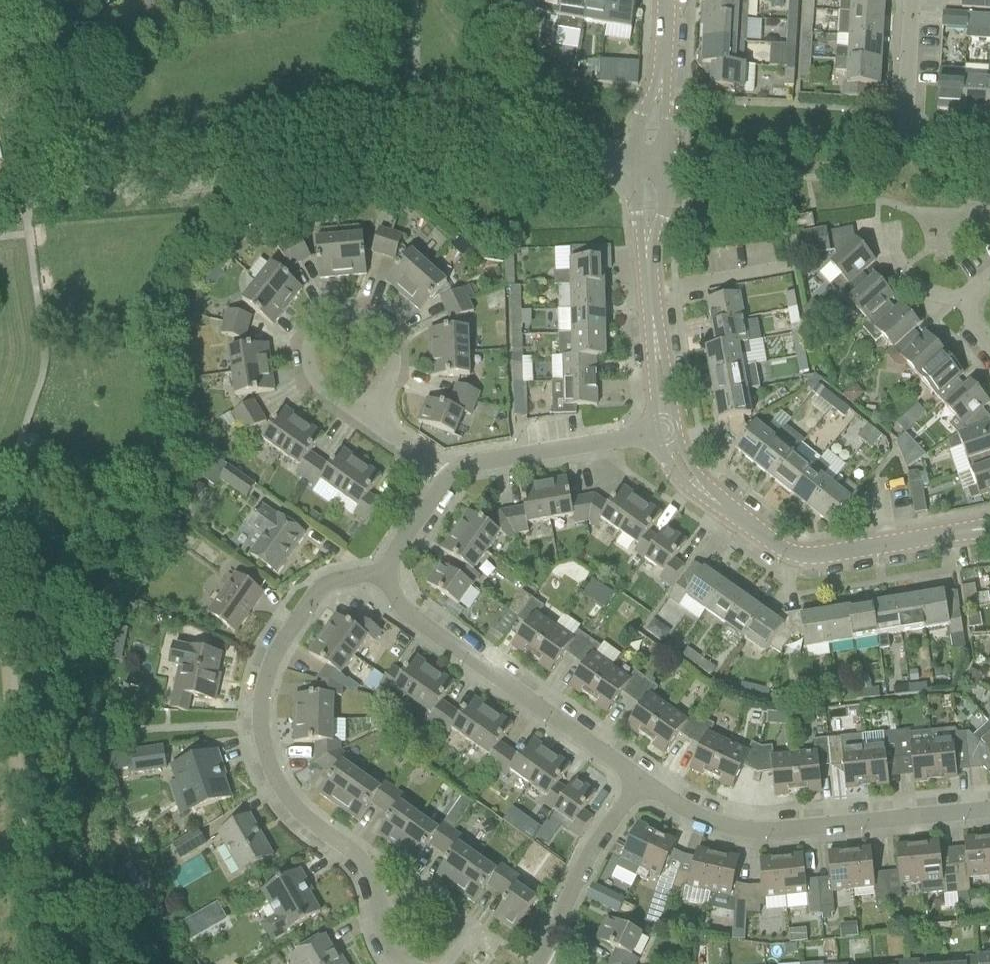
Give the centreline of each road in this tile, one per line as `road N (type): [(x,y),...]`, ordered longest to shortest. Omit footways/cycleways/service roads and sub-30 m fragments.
road 1 (unclassified): [(0,198),(508,158),(649,167)]
road 2 (residential): [(387,575),(319,586),(271,662),(262,724),(286,797),(364,863),(387,944),(403,963)]
road 3 (residential): [(665,433),(686,479),(778,548),(812,556),(989,528)]
road 4 (residential): [(989,809),(737,830),(698,819),(640,781)]
road 5 (residential): [(640,781),(405,613),(387,575)]
road 6 (residential): [(649,167),(644,230),(665,433)]
road 7 (residential): [(360,412),(391,363),(383,327),(367,315),(330,317),(314,329),(311,371),(324,389)]
road 8 (residential): [(449,476),(509,457),(665,433)]
road 9 (residential): [(989,149),(928,146),(905,118),(913,0)]
road 10 (residential): [(545,947),(594,846),(640,781)]
road 11 (residential): [(649,167),(663,0)]

